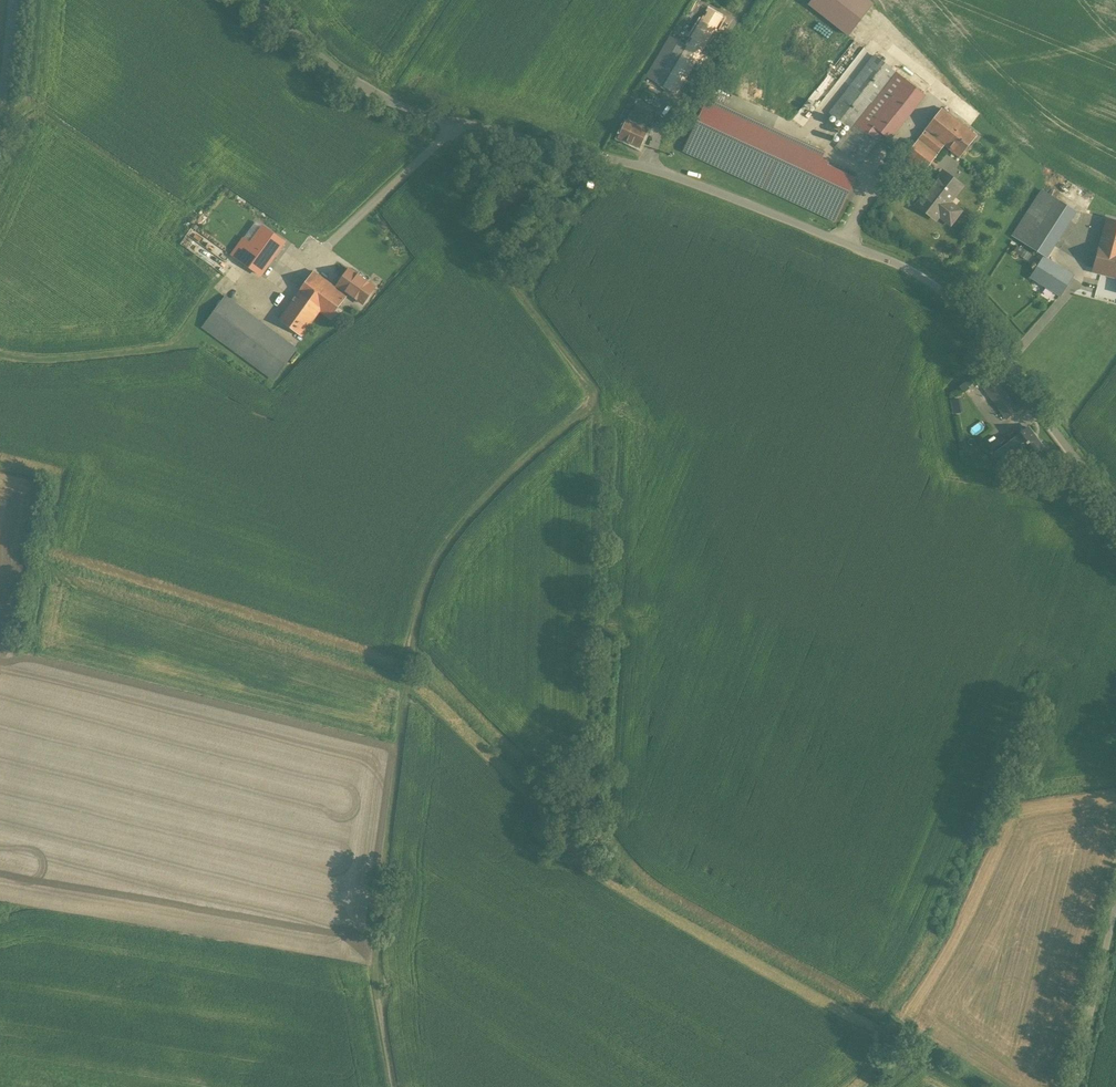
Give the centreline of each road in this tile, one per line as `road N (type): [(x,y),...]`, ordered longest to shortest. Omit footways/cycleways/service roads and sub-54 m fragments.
road 1 (unclassified): [(259,0),(352,81),(398,106),(672,176),(923,277),(997,351),(1115,507)]
road 2 (track): [(0,353),(63,358),(176,344),(218,291)]
road 3 (unclassified): [(1115,901),(1072,1086)]

